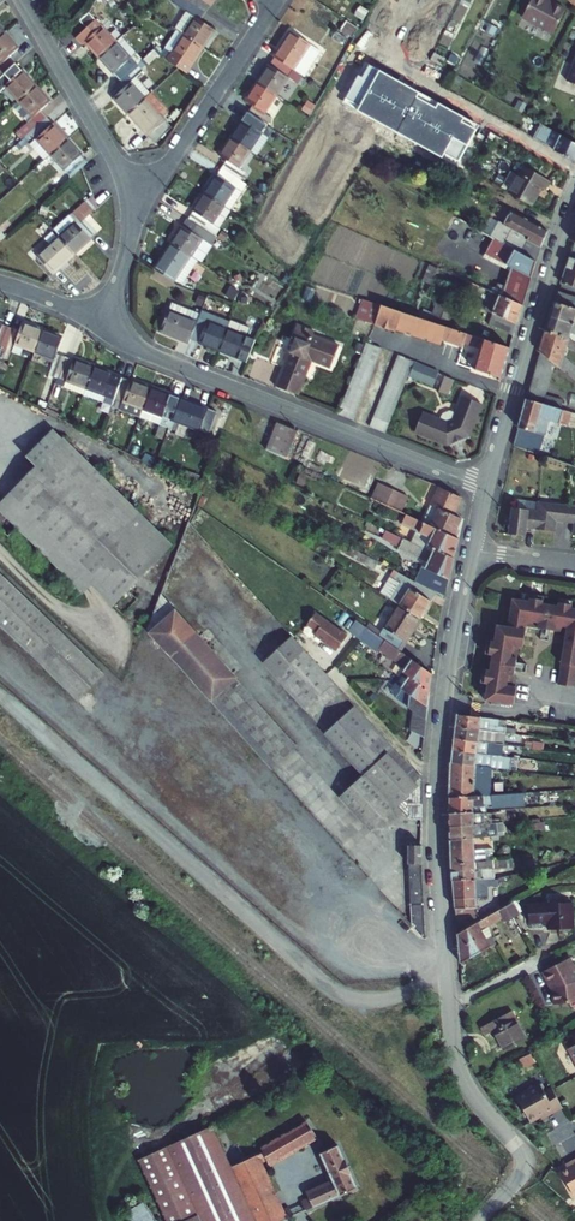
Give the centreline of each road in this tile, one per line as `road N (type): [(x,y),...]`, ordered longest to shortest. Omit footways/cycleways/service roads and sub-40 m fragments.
road 1 (unclassified): [(487,489),(450,656),(437,805),(455,1056),(472,1094),(525,1157),(481,1220)]
road 2 (residential): [(487,489),(155,356),(103,327)]
road 3 (unclassified): [(574,202),(487,489)]
road 4 (residential): [(129,200),(173,160),(270,0)]
road 5 (residential): [(129,200),(115,159),(23,0)]
road 6 (residential): [(103,327),(127,250),(129,200)]

